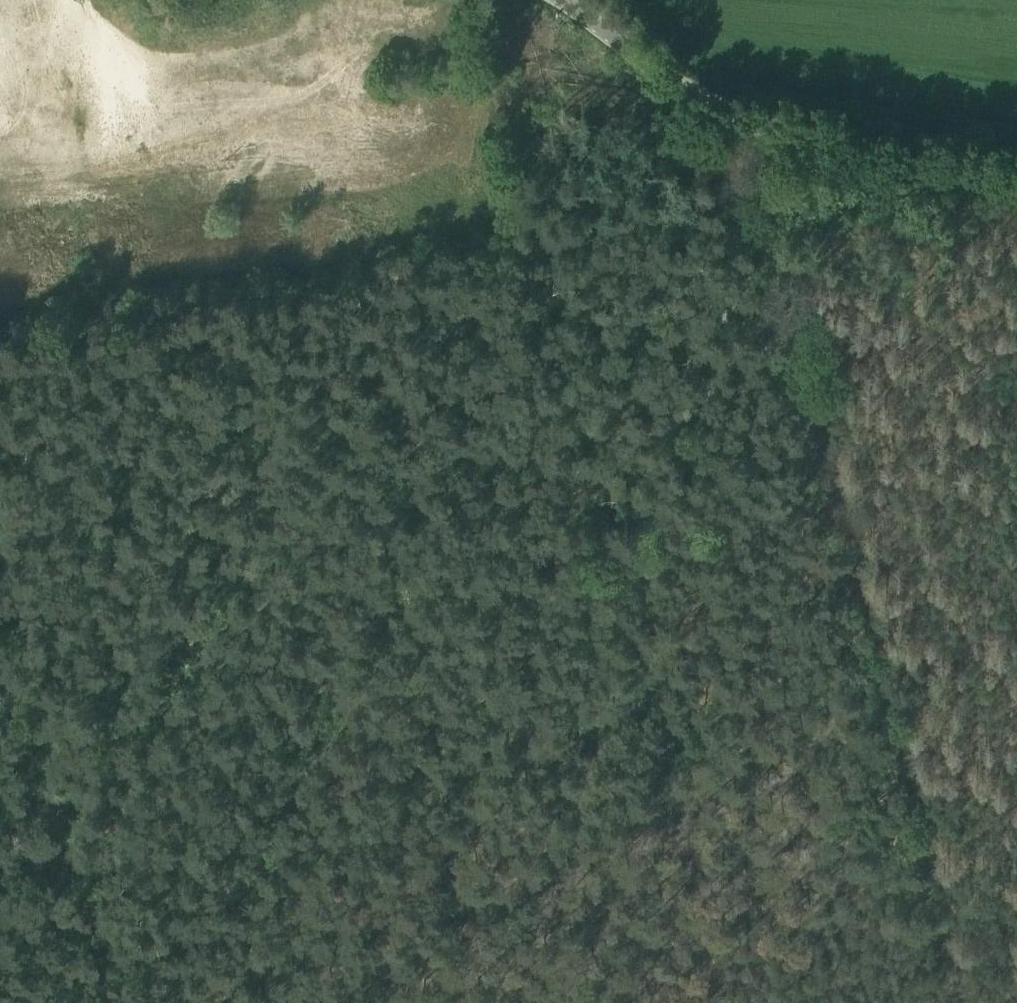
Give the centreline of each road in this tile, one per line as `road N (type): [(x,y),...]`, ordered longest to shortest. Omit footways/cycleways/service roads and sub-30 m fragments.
road 1 (unclassified): [(1016,170),(850,153),(753,127),(682,95),(556,0)]

